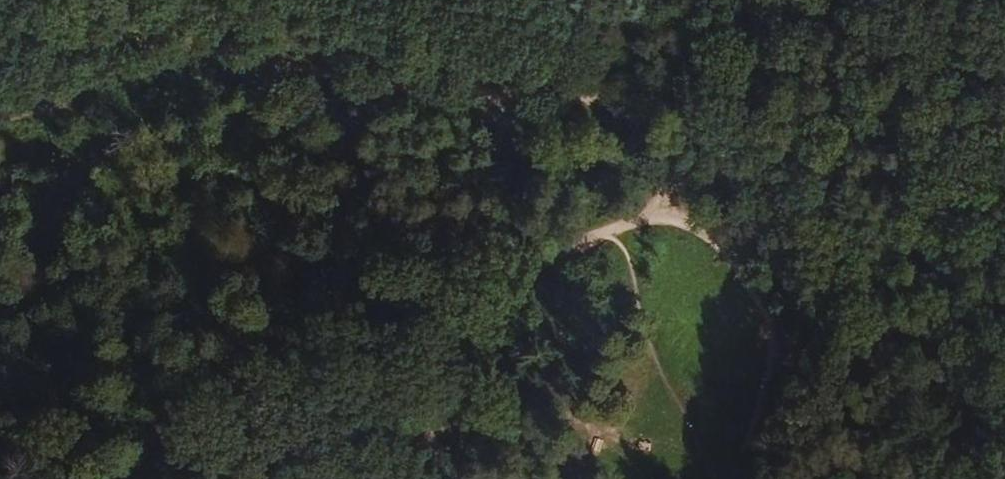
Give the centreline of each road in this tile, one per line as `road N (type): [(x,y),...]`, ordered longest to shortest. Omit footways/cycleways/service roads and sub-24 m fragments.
road 1 (track): [(671,138),(640,102),(395,87),(270,65),(213,45),(174,51),(0,114)]
road 2 (track): [(671,138),(678,160),(659,211),(717,240),(760,290),(766,377),(724,478)]
road 3 (track): [(393,478),(562,257),(603,227),(659,211)]

